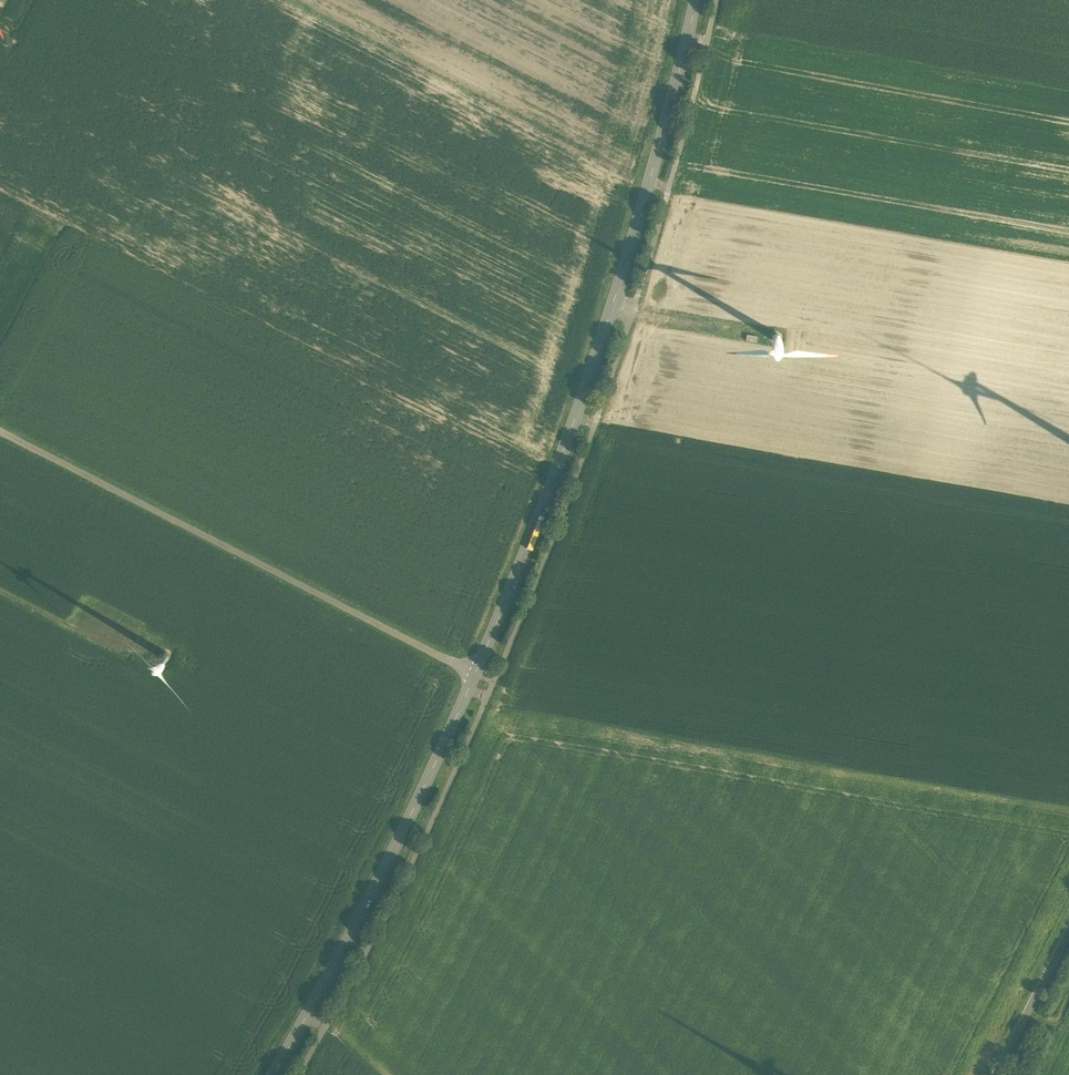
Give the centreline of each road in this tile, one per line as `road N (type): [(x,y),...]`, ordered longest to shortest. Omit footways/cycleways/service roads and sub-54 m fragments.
road 1 (tertiary): [(692,0),(619,278),(474,676)]
road 2 (unclassified): [(474,676),(0,424)]
road 3 (tertiary): [(474,676),(390,859),(273,1074)]
road 4 (track): [(0,580),(130,652),(149,649)]
road 5 (unclassified): [(1068,933),(995,1074)]

